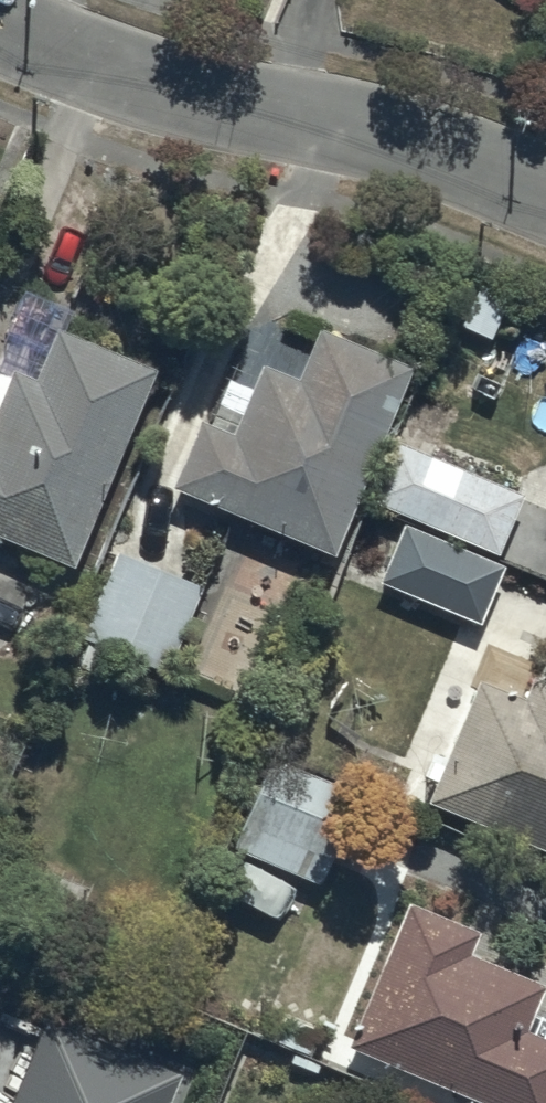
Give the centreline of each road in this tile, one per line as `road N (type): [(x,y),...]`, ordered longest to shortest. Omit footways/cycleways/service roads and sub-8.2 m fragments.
road 1 (residential): [(0,22),(207,102),(545,190)]

